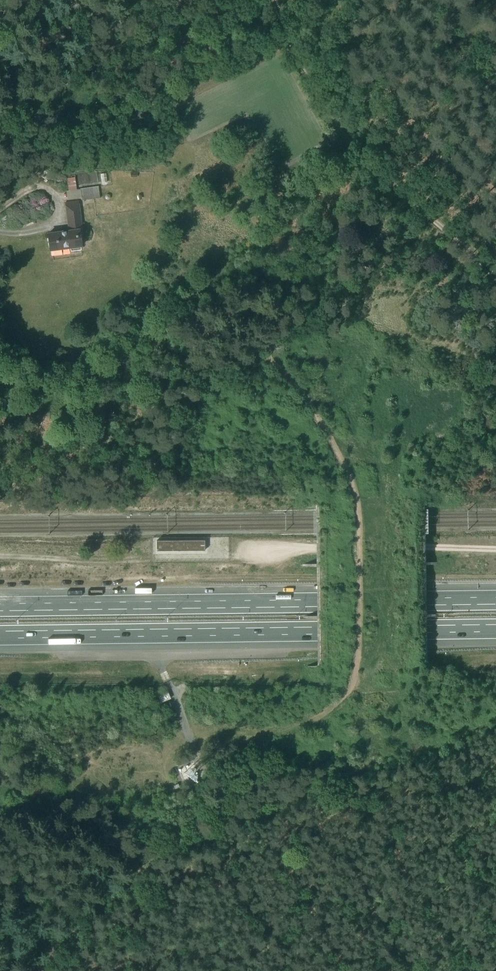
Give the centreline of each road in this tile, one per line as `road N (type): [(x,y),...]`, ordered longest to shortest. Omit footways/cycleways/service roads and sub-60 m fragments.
road 1 (track): [(495,548),(93,562),(0,555)]
road 2 (motorway): [(495,601),(0,607)]
road 3 (motorway): [(0,635),(495,629)]
road 4 (track): [(271,0),(330,121),(495,273)]

